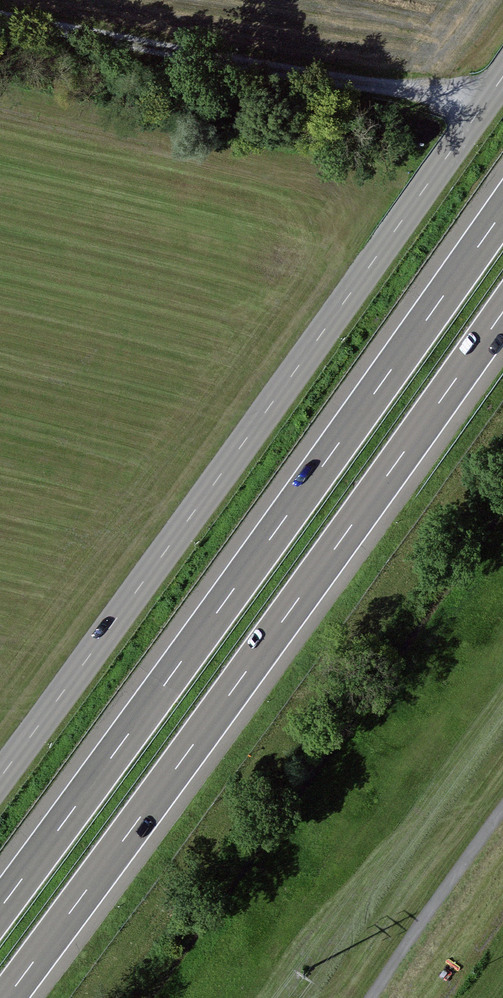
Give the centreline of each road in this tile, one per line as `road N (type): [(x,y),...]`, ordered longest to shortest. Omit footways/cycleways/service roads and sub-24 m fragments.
road 1 (motorway): [(502,213),(0,908)]
road 2 (tertiary): [(0,775),(502,80)]
road 3 (motorway): [(5,997),(502,311)]
road 4 (track): [(0,15),(324,79),(487,102)]
road 5 (track): [(502,818),(377,997)]

